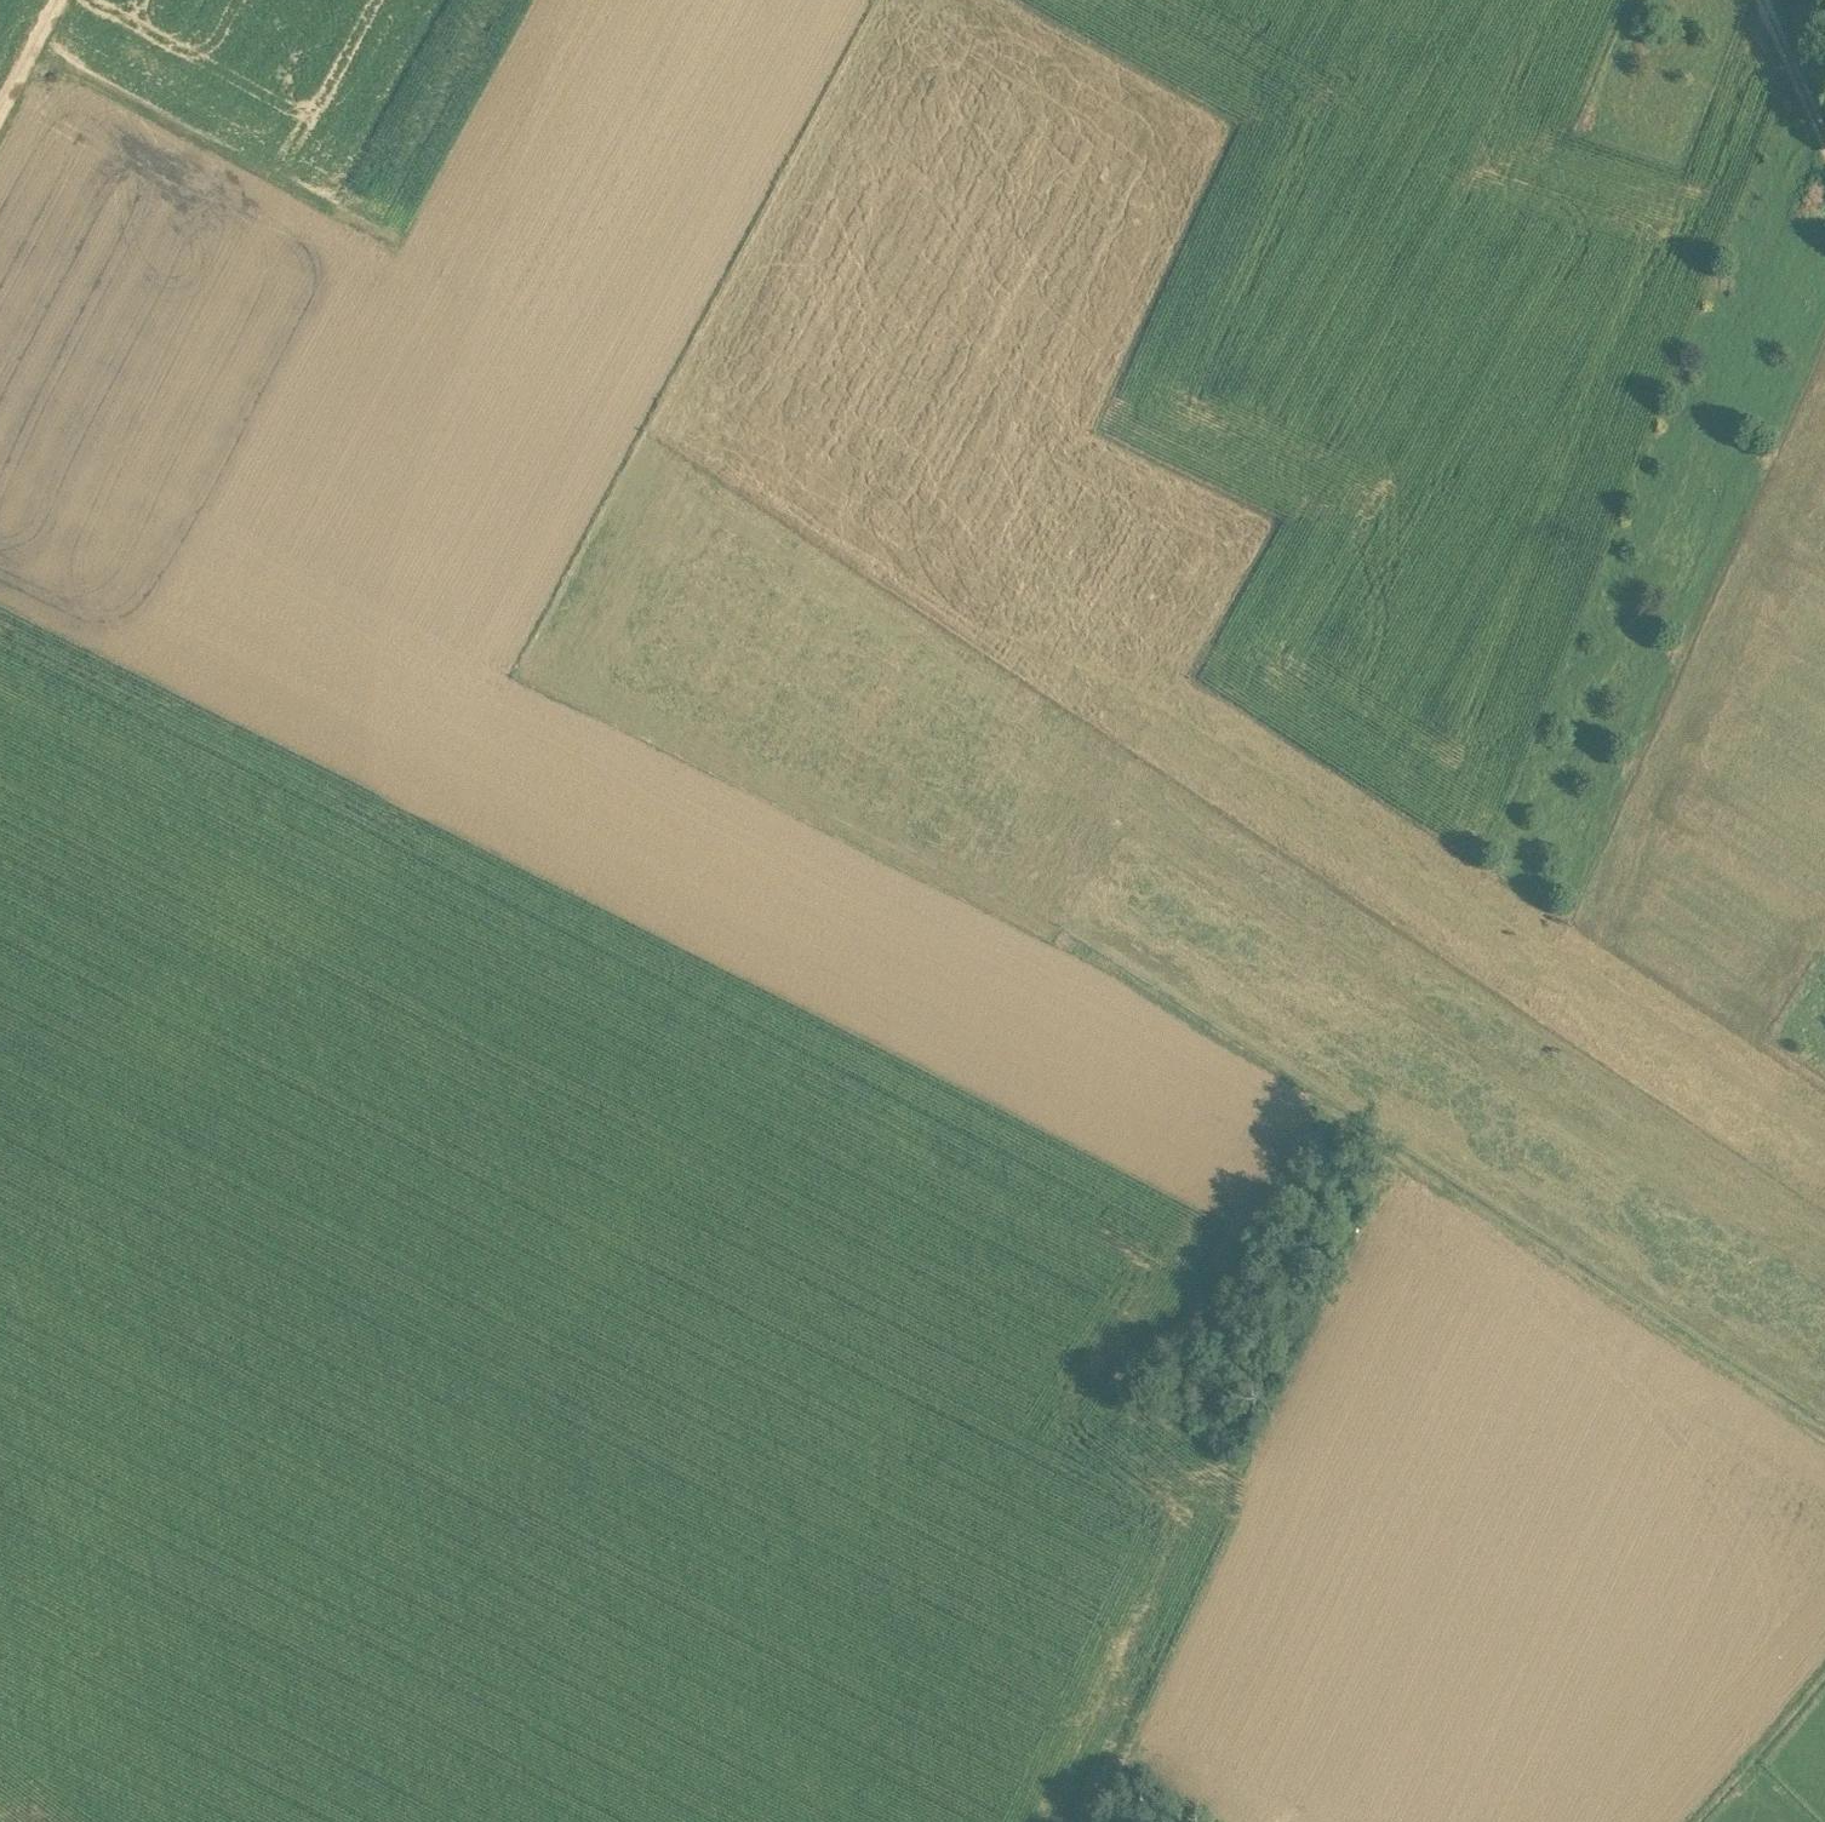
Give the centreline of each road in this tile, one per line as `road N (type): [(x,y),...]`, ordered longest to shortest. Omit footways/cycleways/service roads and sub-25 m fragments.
road 1 (track): [(1824,1672),(1692,1821)]
road 2 (track): [(1824,149),(1761,0)]
road 3 (track): [(0,120),(63,0)]

